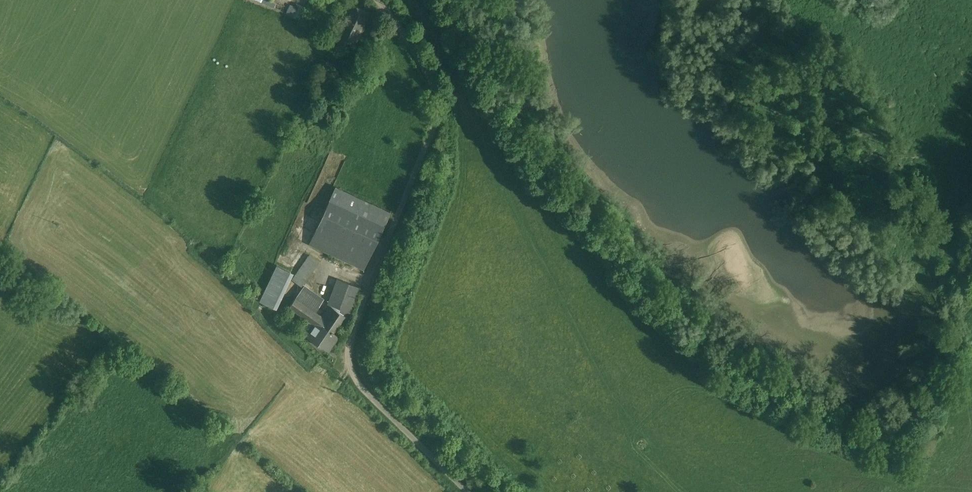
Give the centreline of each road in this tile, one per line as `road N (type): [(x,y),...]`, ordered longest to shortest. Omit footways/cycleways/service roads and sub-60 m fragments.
road 1 (track): [(468,491),(362,389),(349,352),(435,113),(419,55),(379,0)]

